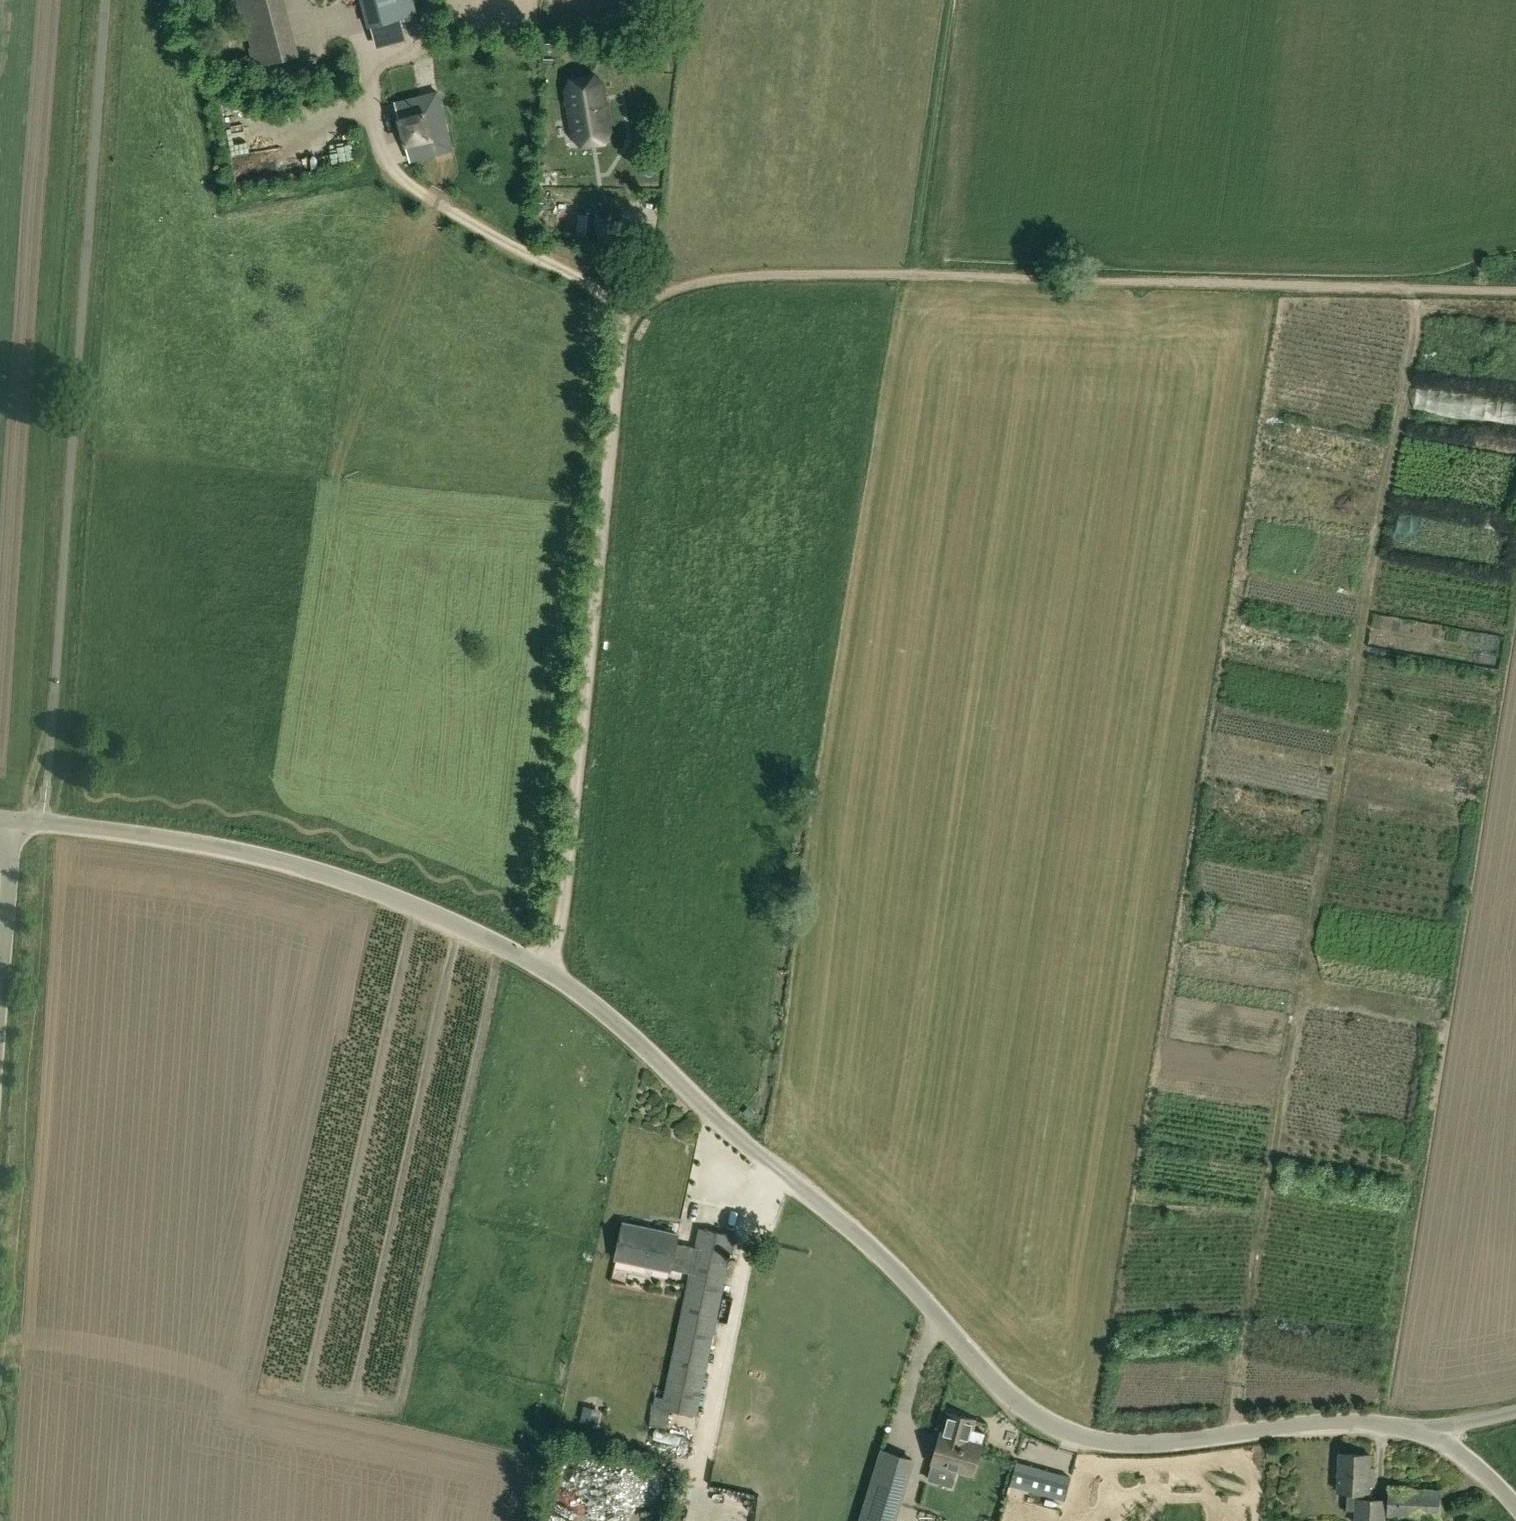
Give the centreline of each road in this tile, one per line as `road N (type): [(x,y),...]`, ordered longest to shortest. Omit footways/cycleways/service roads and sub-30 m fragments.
road 1 (tertiary): [(1431,1433),(1324,1422),(1123,1445),(1057,1429),(1008,1396),(848,1228),(610,1018),(520,954),(412,903),(304,866),(43,821)]
road 2 (track): [(620,334),(560,919),(539,966)]
road 3 (track): [(913,275),(1515,290)]
road 4 (track): [(621,308),(393,175),(366,83)]
road 5 (track): [(570,48),(616,56),(639,82),(620,334)]
road 6 (track): [(620,334),(648,301),(697,280),(913,275)]
road 7 (unclassified): [(0,1001),(12,819)]

